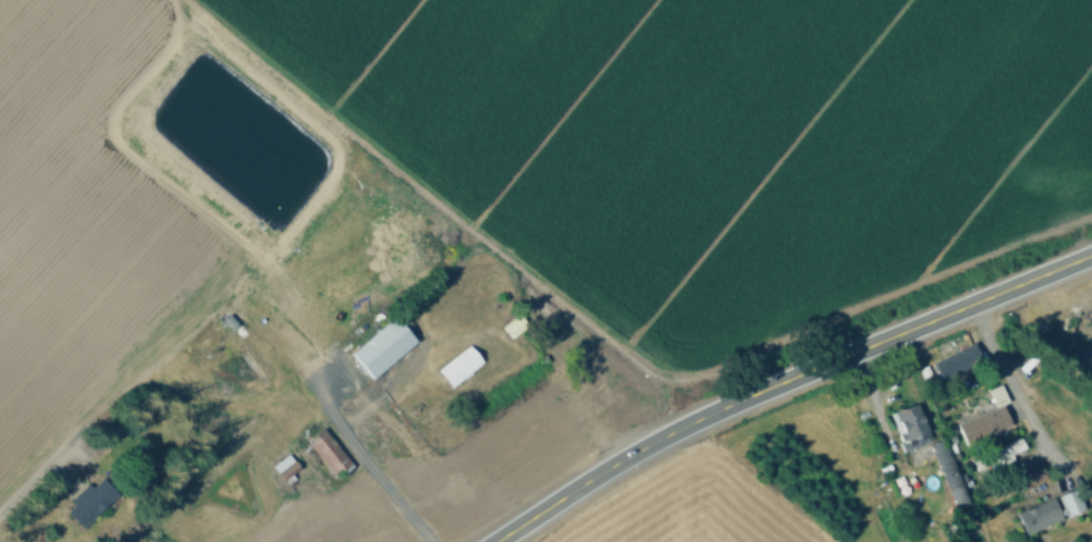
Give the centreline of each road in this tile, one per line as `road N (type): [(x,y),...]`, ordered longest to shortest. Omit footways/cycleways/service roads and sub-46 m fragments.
road 1 (primary): [(494,541),(663,440),(1091,256)]

